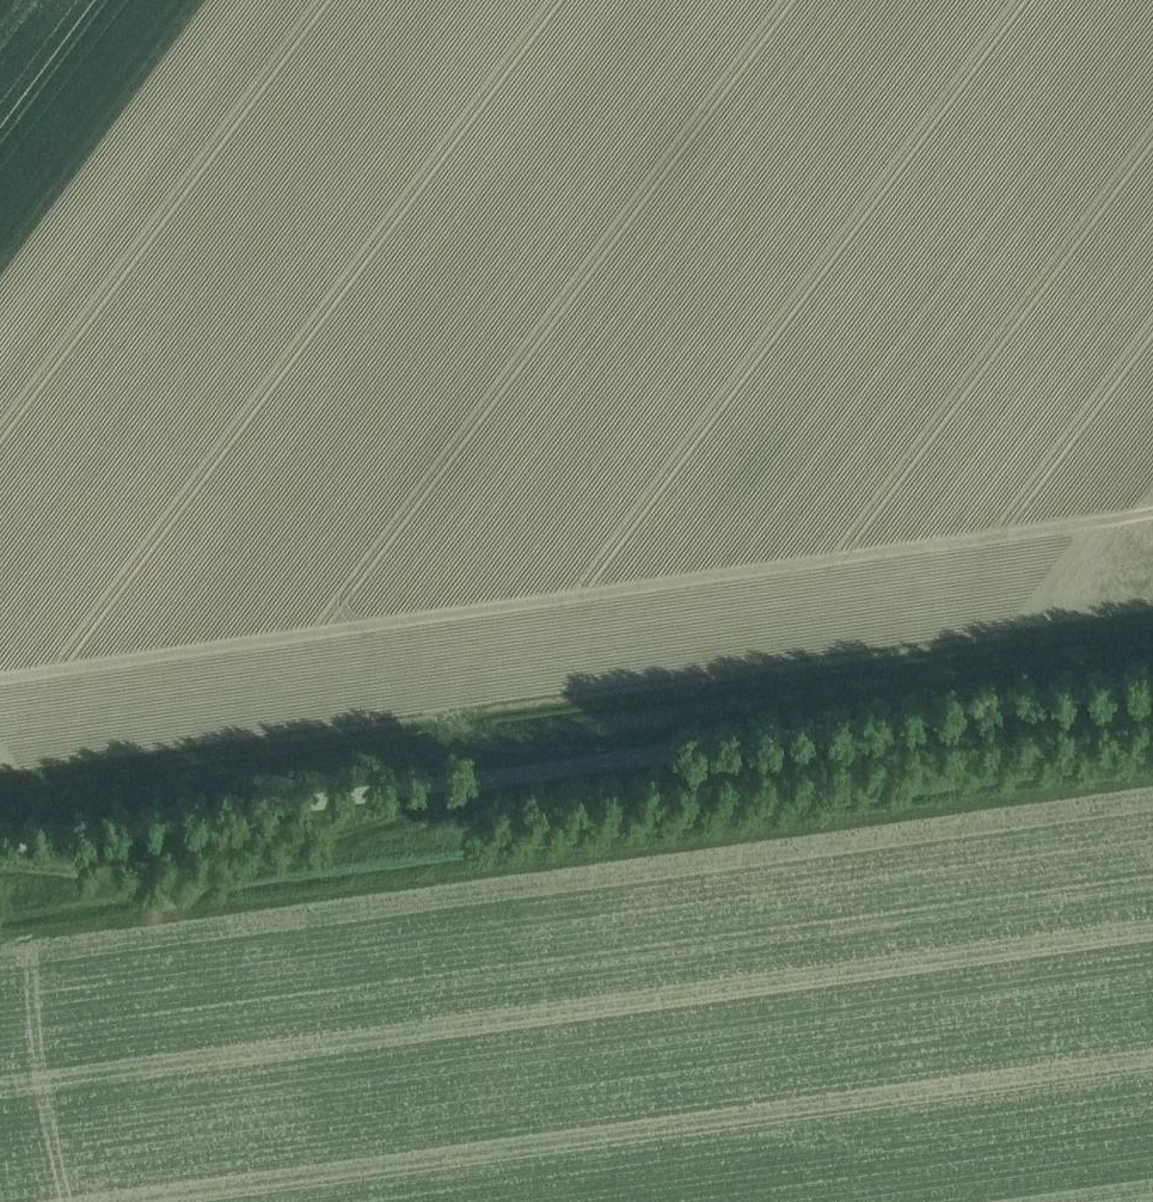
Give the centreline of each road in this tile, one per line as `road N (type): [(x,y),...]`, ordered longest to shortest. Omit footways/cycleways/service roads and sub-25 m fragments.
road 1 (unclassified): [(0,850),(1152,684)]

